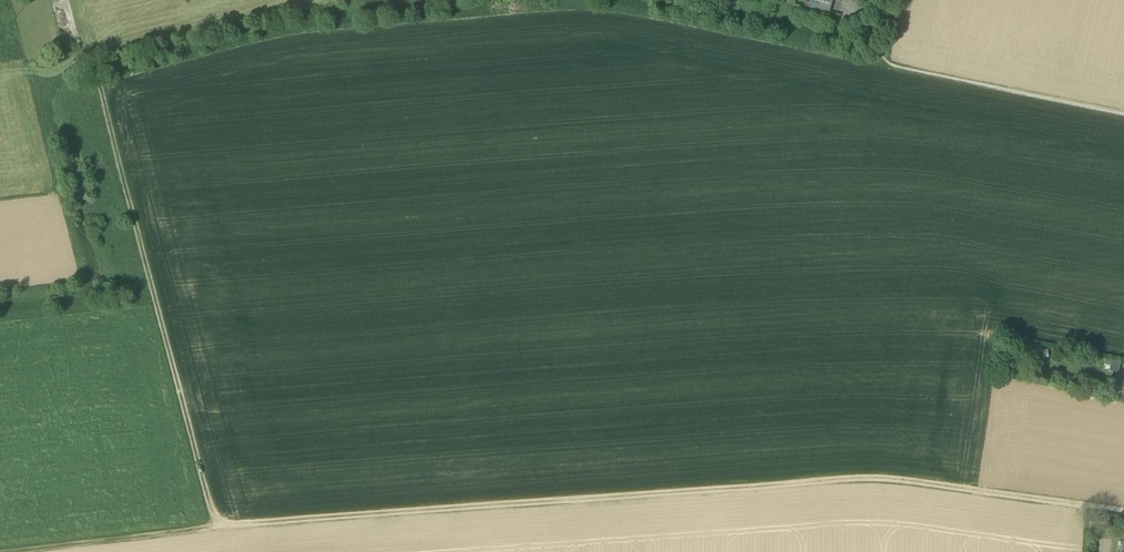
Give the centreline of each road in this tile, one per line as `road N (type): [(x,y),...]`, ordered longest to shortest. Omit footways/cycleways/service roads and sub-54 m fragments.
road 1 (track): [(1123,510),(881,477),(232,524),(215,518),(79,0)]
road 2 (track): [(232,524),(0,551)]

